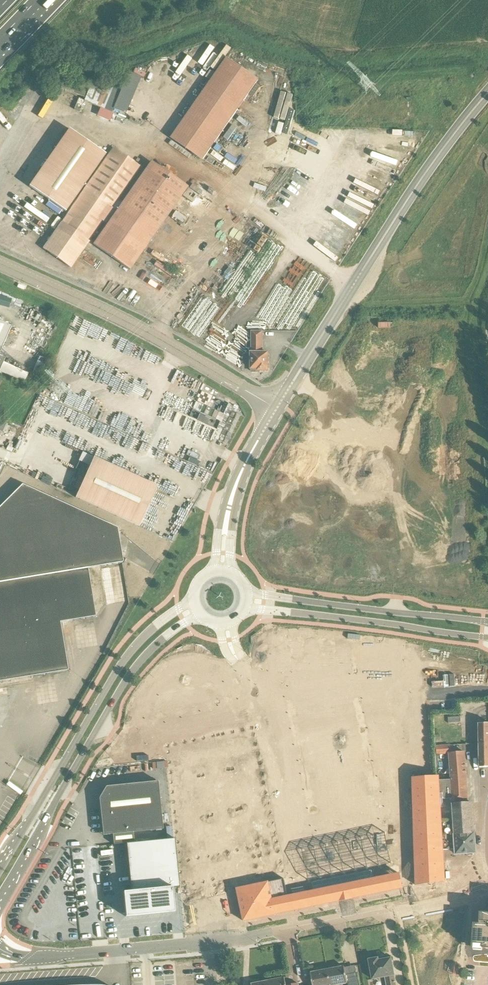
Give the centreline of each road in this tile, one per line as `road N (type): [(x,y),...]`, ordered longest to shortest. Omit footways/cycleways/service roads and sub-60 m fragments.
road 1 (tertiary): [(279,407),(391,225),(487,91)]
road 2 (tertiary): [(0,903),(130,674),(160,641),(200,617)]
road 3 (tertiary): [(192,601),(124,660),(0,865)]
road 4 (unclassified): [(0,263),(279,407)]
road 5 (tertiary): [(246,608),(487,638)]
road 6 (tertiary): [(487,622),(248,592)]
road 7 (residential): [(49,956),(274,931)]
road 8 (residential): [(274,931),(447,898),(487,873)]

